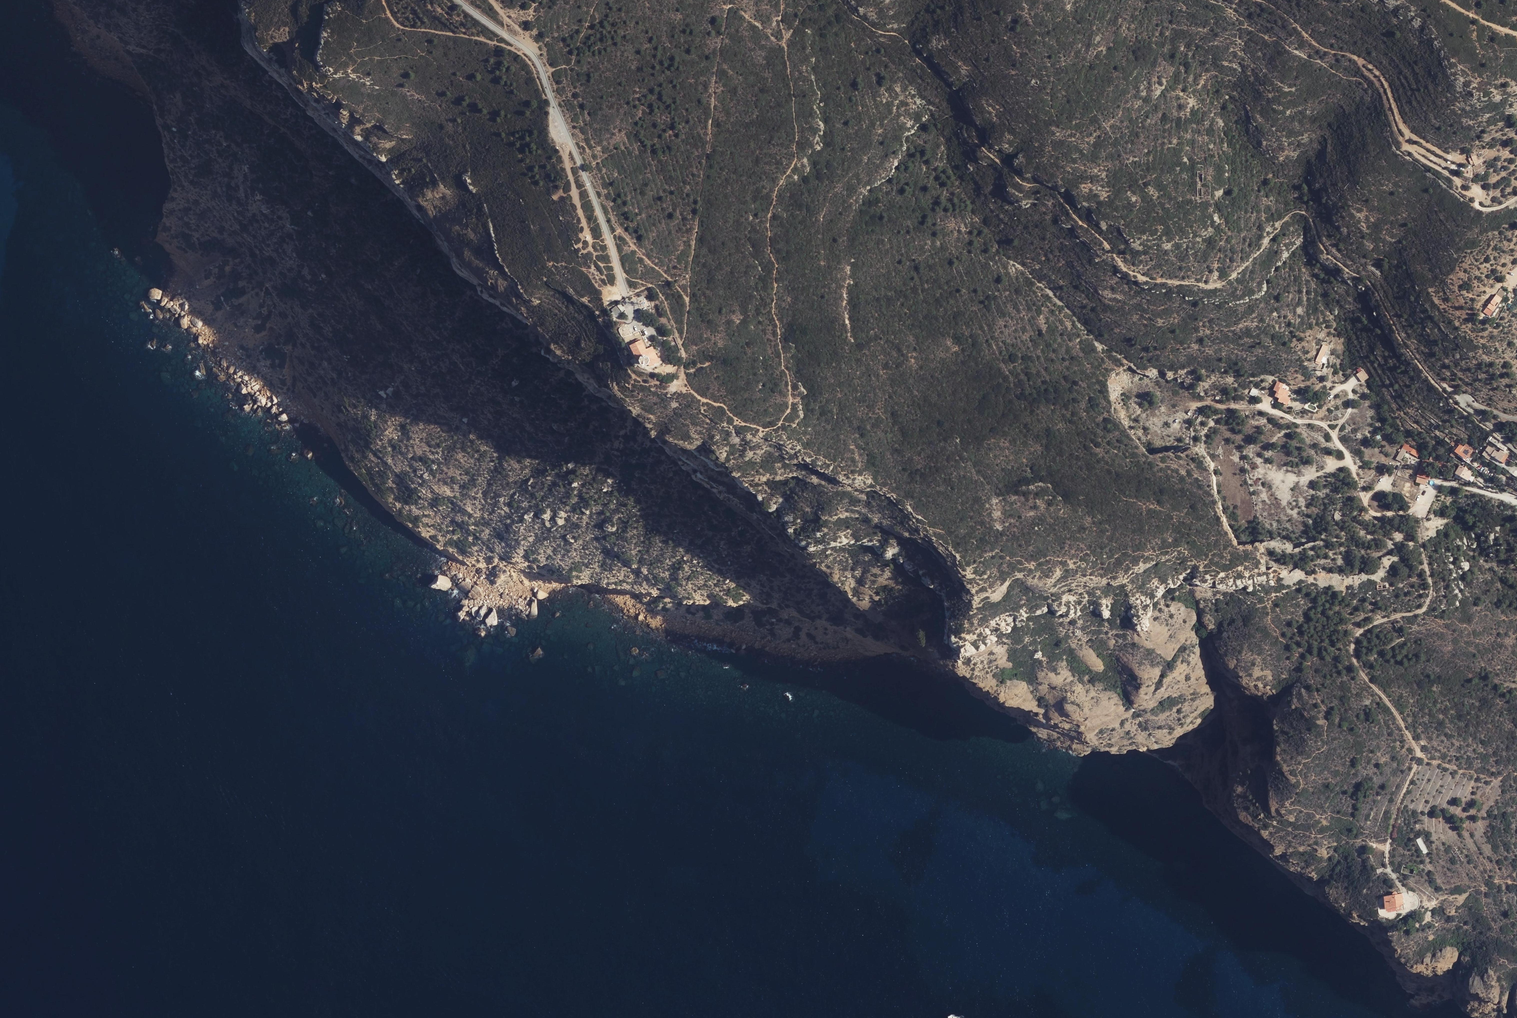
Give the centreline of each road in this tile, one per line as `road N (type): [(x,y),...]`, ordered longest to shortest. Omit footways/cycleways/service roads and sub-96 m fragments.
road 1 (track): [(1417,510),(1430,597),(1425,607),(1372,624),(1353,642),(1357,666),(1418,757),(1388,848),(1407,912),(1396,926)]
road 2 (unclassified): [(628,297),(537,61),(458,0)]
road 3 (track): [(1261,0),(1316,46),(1352,56),(1379,85),(1400,139),(1477,203)]
road 4 (track): [(1350,383),(1349,412),(1335,438),(1365,505),(1378,515),(1417,510)]
road 5 (track): [(1335,438),(1323,424),(1269,410),(1206,404)]
road 6 (unclassified): [(1516,419),(1462,400),(1516,451)]

